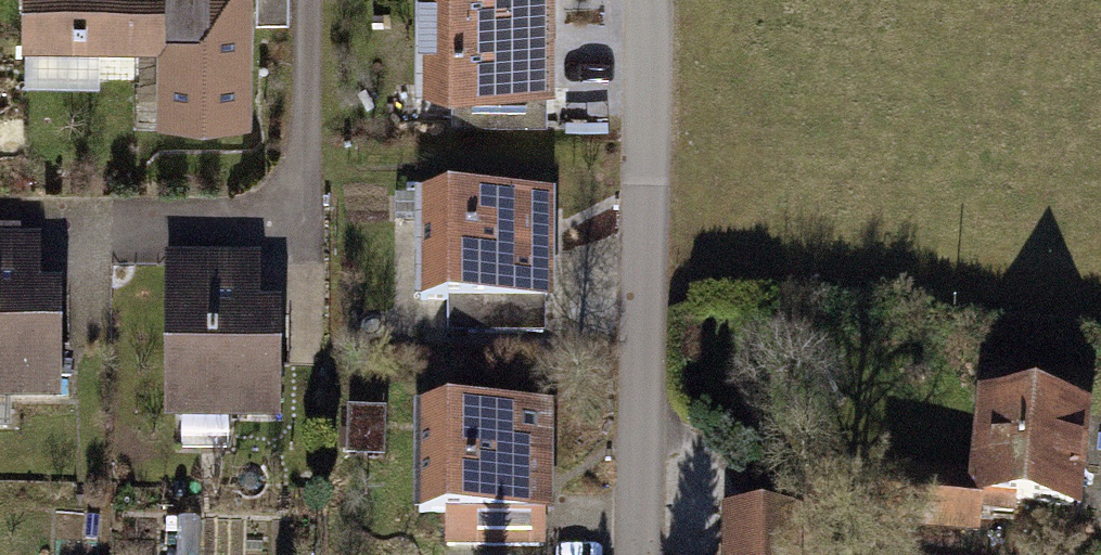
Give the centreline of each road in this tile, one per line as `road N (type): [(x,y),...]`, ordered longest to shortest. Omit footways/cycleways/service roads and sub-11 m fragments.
road 1 (residential): [(636,554),(642,0)]

